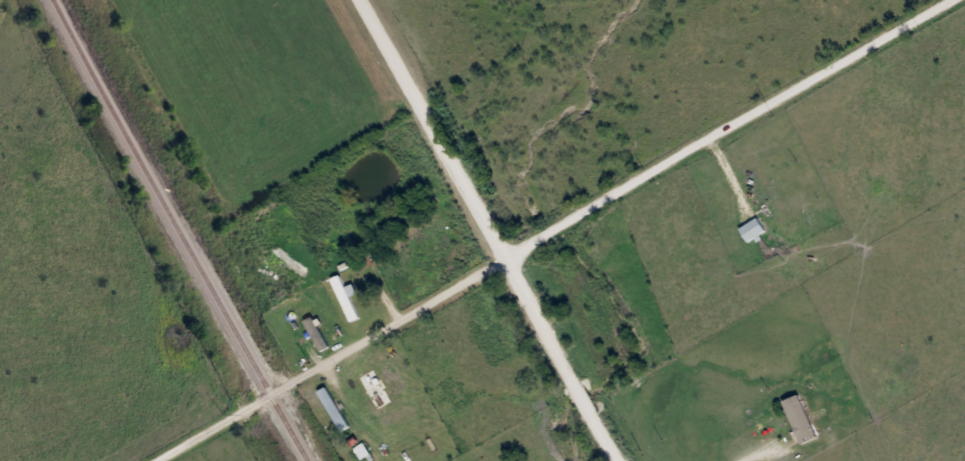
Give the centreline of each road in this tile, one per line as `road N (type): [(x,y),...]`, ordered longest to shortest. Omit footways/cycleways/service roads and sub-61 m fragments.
road 1 (residential): [(150,460),(947,0)]
road 2 (tertiary): [(618,460),(360,0)]

